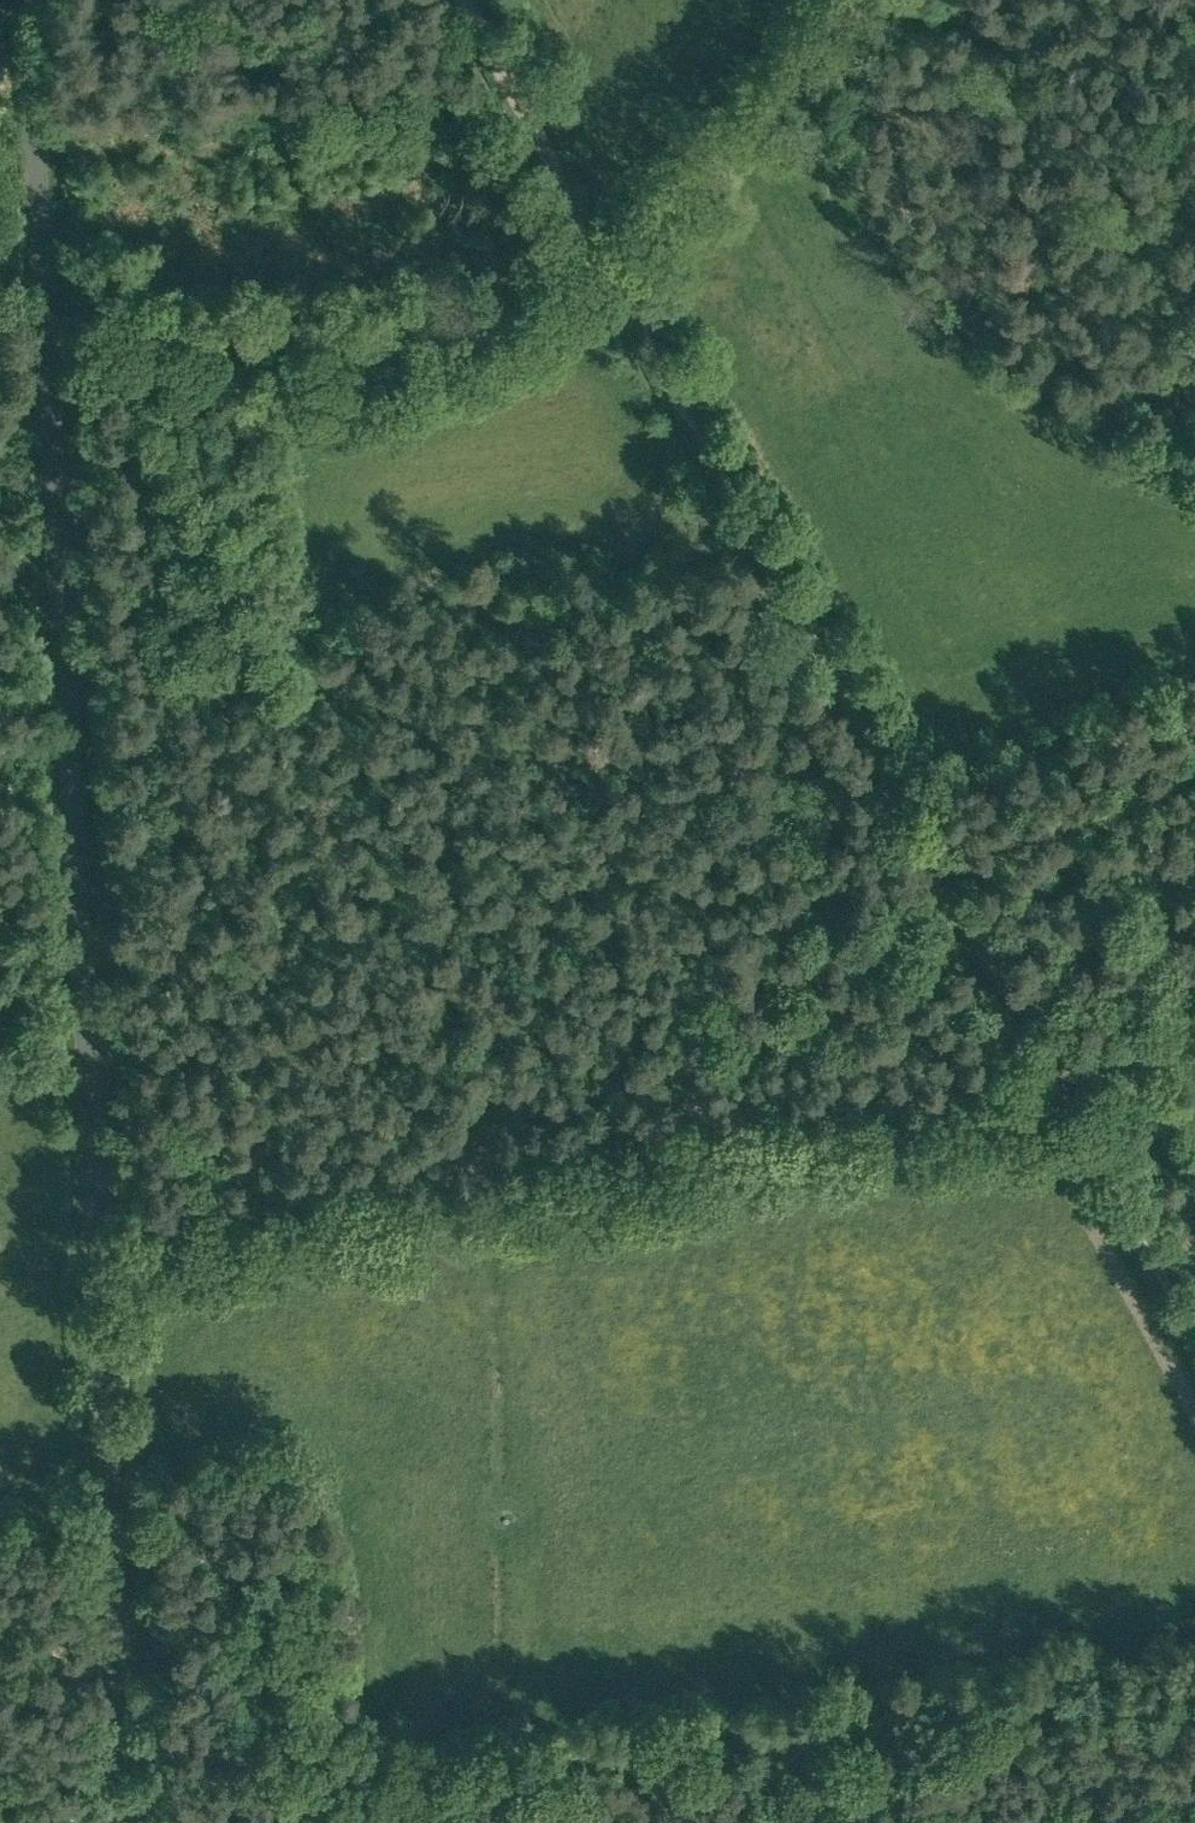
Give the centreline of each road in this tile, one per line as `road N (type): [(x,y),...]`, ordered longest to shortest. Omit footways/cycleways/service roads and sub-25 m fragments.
road 1 (unclassified): [(139,1822),(29,0)]
road 2 (track): [(1194,1334),(903,816),(607,262)]
road 3 (track): [(1194,1034),(1022,1097),(99,1242)]
road 4 (track): [(175,1822),(1194,1684)]
road 5 (track): [(852,0),(721,160),(646,235),(607,262)]
road 6 (track): [(607,262),(465,0)]

